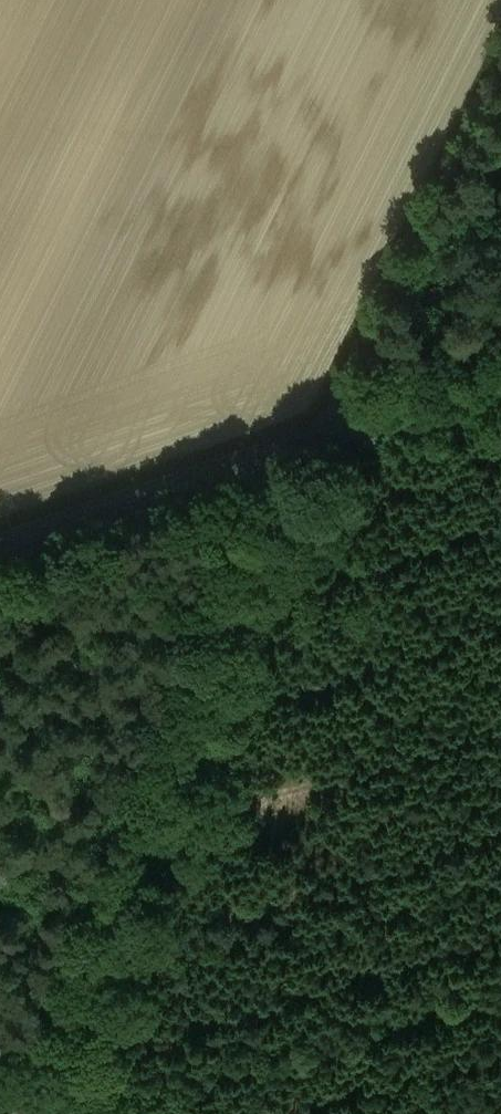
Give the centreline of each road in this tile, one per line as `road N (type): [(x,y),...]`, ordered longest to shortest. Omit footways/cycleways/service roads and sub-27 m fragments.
road 1 (track): [(23,1113),(72,1049),(332,434)]
road 2 (tertiary): [(0,546),(500,376)]
road 3 (track): [(500,47),(339,375),(332,434)]

